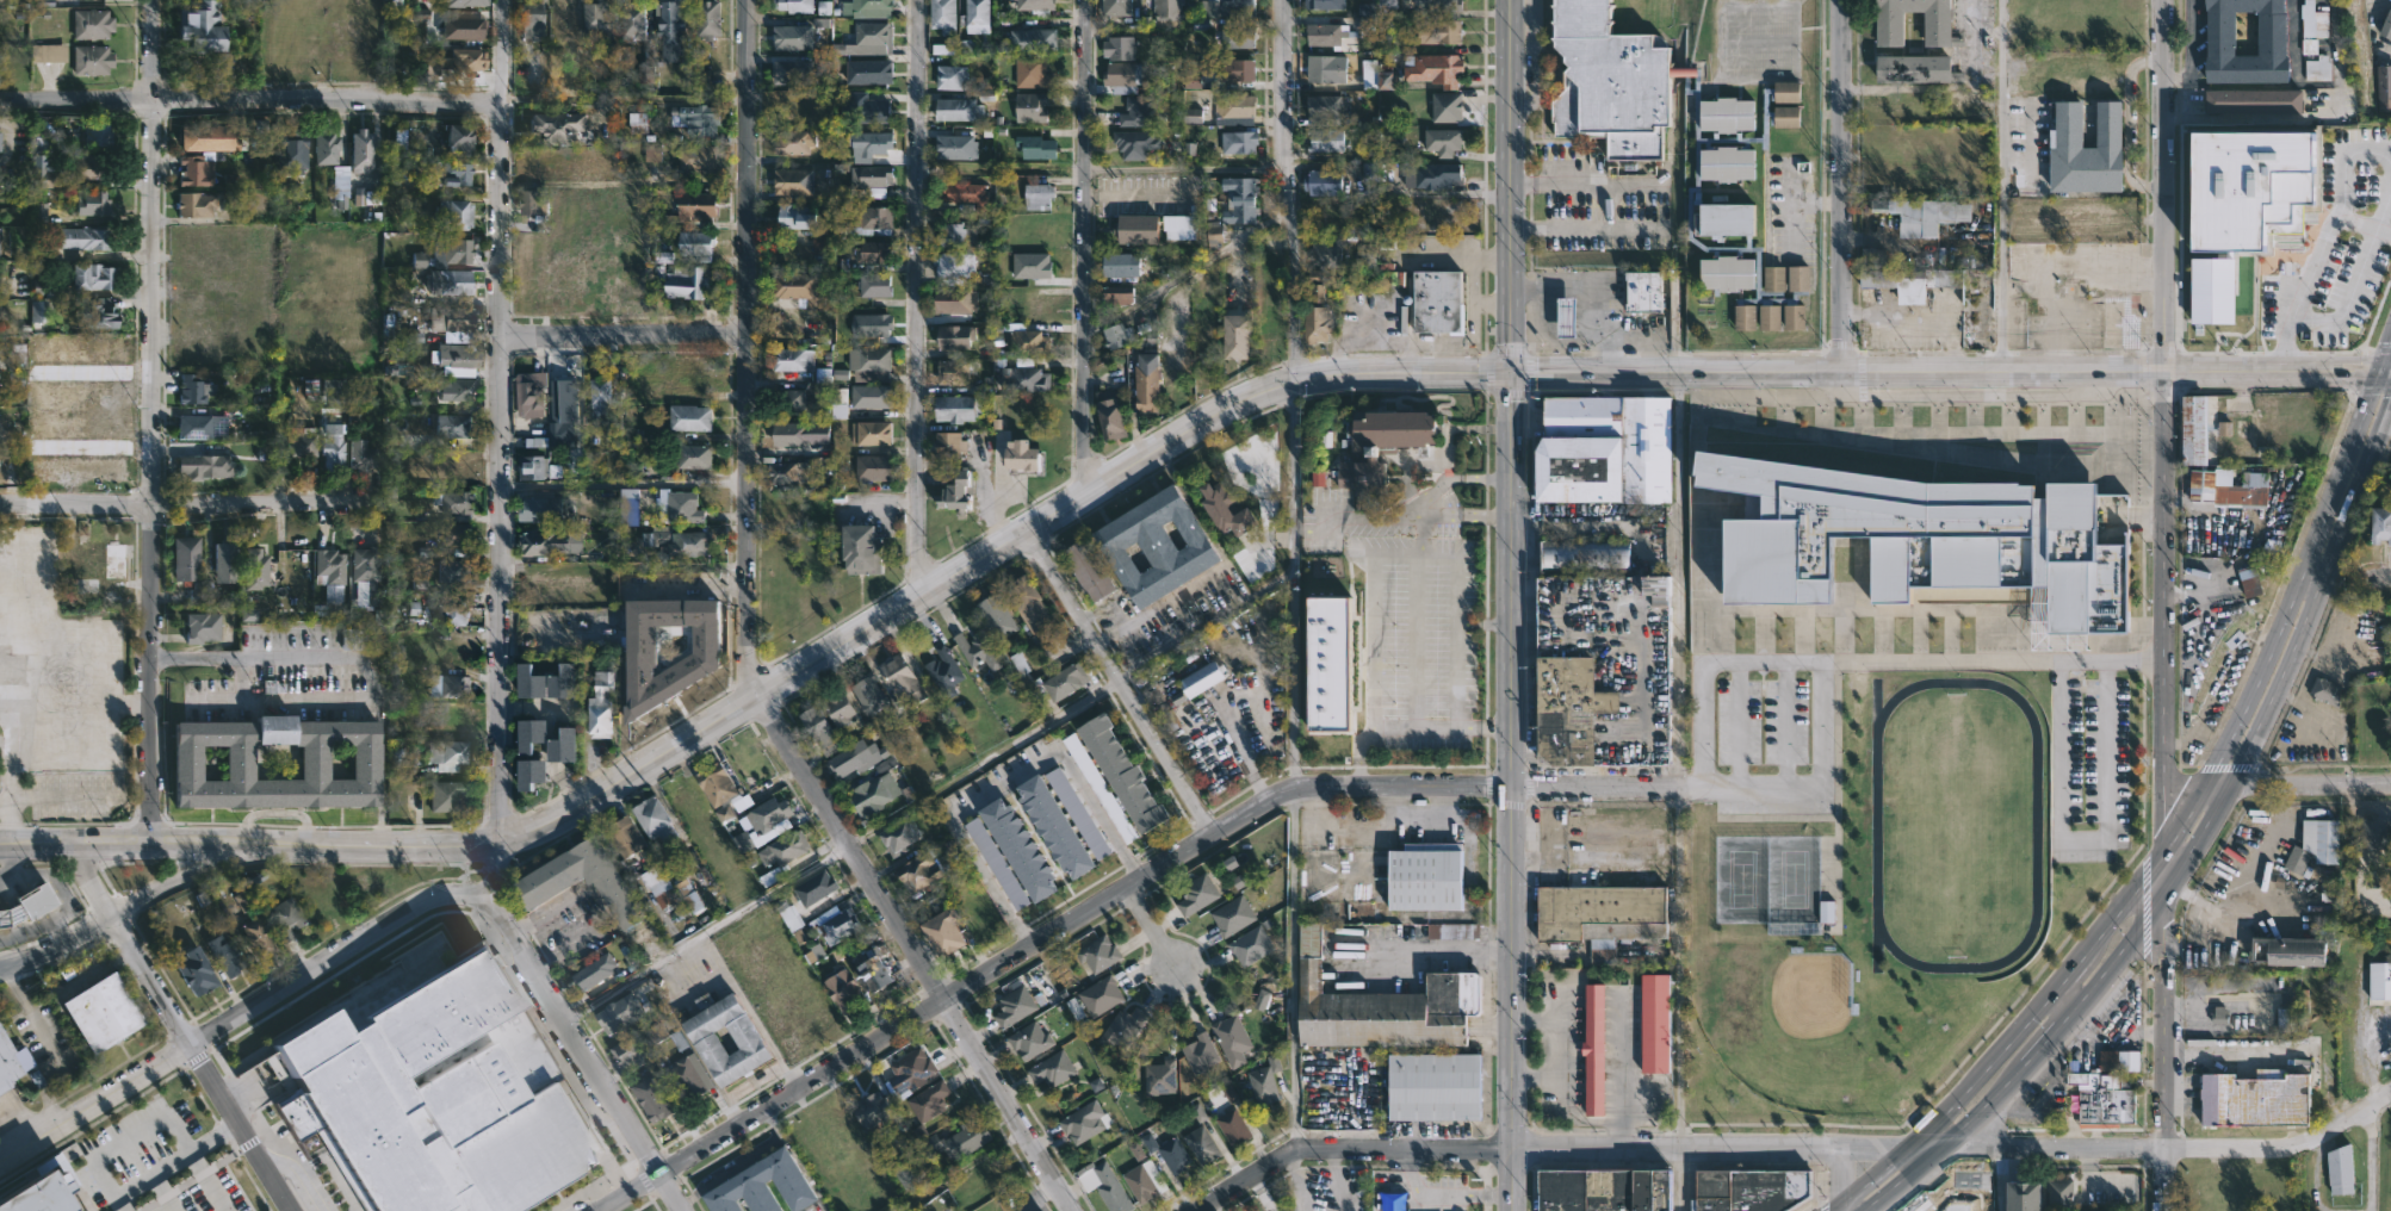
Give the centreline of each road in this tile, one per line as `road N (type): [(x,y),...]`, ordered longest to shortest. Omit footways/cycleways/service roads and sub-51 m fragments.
road 1 (residential): [(1070,1210),(944,999),(751,703),(744,665),(746,0)]
road 2 (residential): [(683,1210),(493,893),(503,0)]
road 3 (residential): [(597,1210),(1295,787),(1516,787)]
road 4 (primary): [(494,845),(564,814),(751,703),(1234,406),(1295,384),(1361,378)]
road 5 (residential): [(149,846),(154,0)]
road 6 (primary): [(2167,373),(1361,378)]
road 7 (residential): [(1295,787),(1287,0)]
road 8 (residential): [(1192,1210),(1295,1148),(1913,1144)]
road 9 (tertiary): [(1510,0),(1517,728)]
road 10 (residential): [(916,601),(918,0)]
road 11 (secondary): [(2164,890),(2286,667),(2390,407)]
road 12 (secondary): [(2381,372),(2287,610),(2169,846)]
road 13 (residential): [(0,101),(501,104)]
road 14 (residential): [(1083,496),(1083,0)]
road 15 (primary): [(0,845),(494,845)]
road 16 (tertiary): [(2167,373),(2169,846)]
road 17 (residential): [(1940,1143),(2299,1144),(2390,1090)]
road 18 (secondary): [(1855,1210),(2005,1080),(2164,890)]
road 19 (residential): [(1842,374),(1842,0)]
road 20 (tertiary): [(2167,0),(2167,373)]
road 21 (residential): [(0,507),(372,505)]
road 22 (tertiary): [(1516,787),(1511,1147)]
road 23 (residential): [(1210,833),(1082,610),(1024,533)]
road 24 (residential): [(187,1047),(433,896),(493,893)]
road 25 (residential): [(1516,787),(1822,787)]
road 26 (secondary): [(2058,989),(1972,1087),(1841,1201)]
road 27 (residential): [(0,970),(87,939),(240,845)]
road 28 (tertiary): [(2155,1149),(2164,890)]
road 29 (residential): [(498,339),(749,336)]
road 30 (residential): [(187,1047),(68,846)]
road 31 (residential): [(0,1157),(187,1047)]
road 32 (residential): [(289,1210),(187,1047)]
road 33 (residential): [(2228,783),(2390,784)]
road 34 (residential): [(1057,746),(1136,880)]
road 35 (primary): [(2381,372),(2236,373)]
road 36 (secondary): [(2169,846),(2081,961)]

